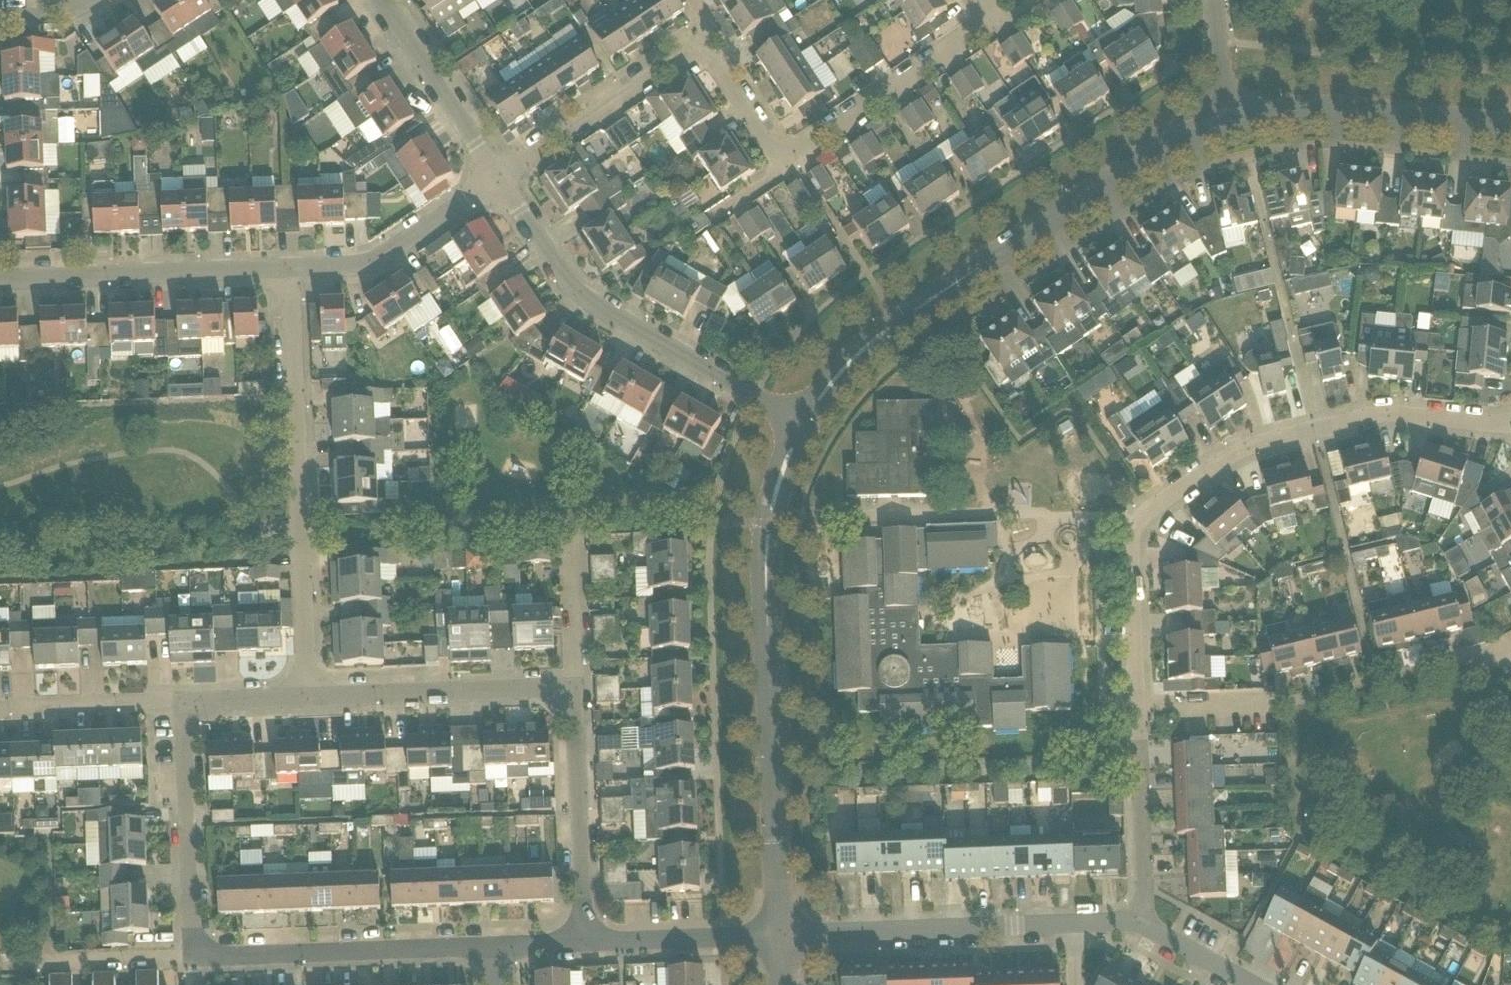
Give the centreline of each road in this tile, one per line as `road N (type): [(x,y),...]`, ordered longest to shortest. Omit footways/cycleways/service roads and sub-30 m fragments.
road 1 (residential): [(1139,712),(1134,551),(1147,516),(1192,482),(1255,444),(1316,425),(1384,418),(1510,433)]
road 2 (tertiary): [(781,935),(766,587),(772,508),(802,425)]
road 3 (residential): [(311,700),(292,270)]
road 4 (tertiary): [(802,425),(844,370),(900,321),(1130,174)]
road 5 (residential): [(802,425),(581,298),(499,179)]
road 6 (residential): [(781,935),(1141,924)]
road 7 (residential): [(192,958),(495,946)]
road 8 (residential): [(0,281),(292,270)]
road 9 (tertiary): [(1510,133),(1273,115),(1227,120)]
road 10 (residential): [(311,700),(577,690)]
road 11 (residential): [(192,958),(184,704)]
road 12 (residential): [(783,154),(798,154),(981,33),(988,16)]
road 13 (residential): [(591,942),(577,690)]
road 14 (residential): [(499,179),(689,52),(701,52)]
road 15 (residential): [(292,270),(377,267),(499,179)]
road 16 (residential): [(499,179),(382,0)]
road 17 (residential): [(1141,924),(1139,712)]
road 18 (residential): [(591,942),(781,935)]
road 19 (residential): [(0,711),(184,704)]
road 20 (residential): [(577,690),(573,534)]
road 21 (residential): [(45,964),(192,958)]
road 22 (residential): [(1139,712),(1284,706)]
road 23 (residential): [(701,52),(770,149),(783,154)]
road 24 (residential): [(184,704),(311,700)]
road 25 (residential): [(1141,924),(1251,984)]
road 26 (residential): [(1227,120),(1214,0)]

